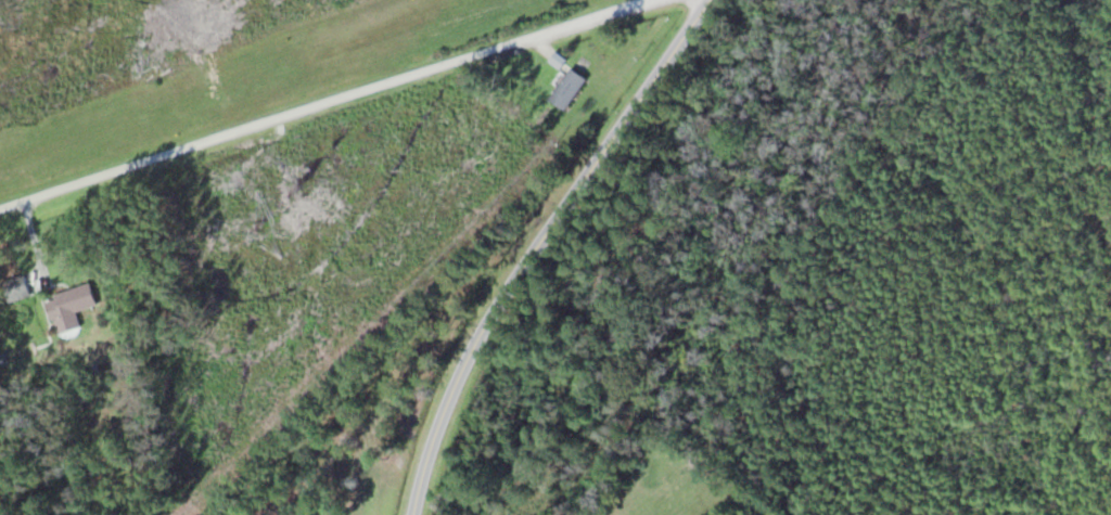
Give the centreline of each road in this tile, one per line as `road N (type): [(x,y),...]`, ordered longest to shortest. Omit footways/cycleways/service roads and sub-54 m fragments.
road 1 (residential): [(650,0),(0,213)]
road 2 (residential): [(414,514),(449,392),(507,289),(713,0)]

